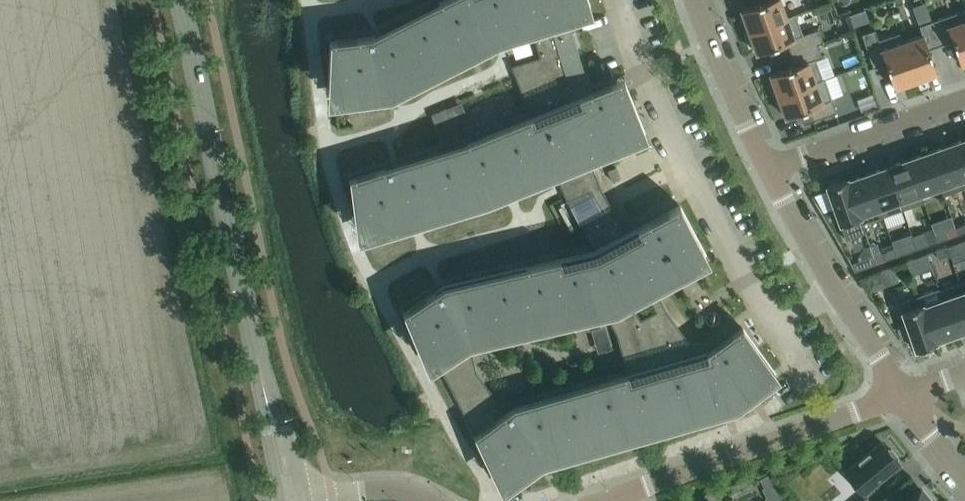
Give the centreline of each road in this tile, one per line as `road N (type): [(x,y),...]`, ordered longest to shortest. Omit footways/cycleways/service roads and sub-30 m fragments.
road 1 (tertiary): [(285,500),(185,0)]
road 2 (residential): [(903,396),(613,500)]
road 3 (residential): [(769,171),(903,396)]
road 4 (residential): [(964,99),(769,171)]
road 5 (residential): [(693,0),(769,171)]
road 6 (residential): [(433,500),(399,488),(302,500)]

